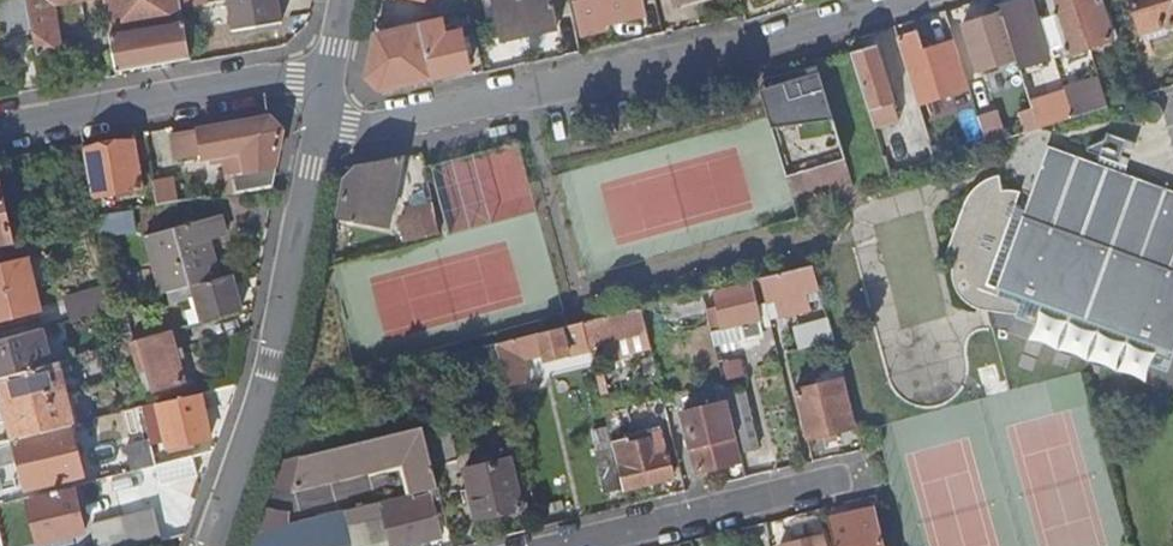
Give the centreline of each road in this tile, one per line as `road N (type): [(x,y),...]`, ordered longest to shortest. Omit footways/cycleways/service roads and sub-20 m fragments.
road 1 (residential): [(321,130),(350,132),(761,45),(900,0)]
road 2 (residential): [(213,545),(267,388),(321,130)]
road 3 (residential): [(0,130),(333,70)]
road 4 (residential): [(852,476),(563,545)]

